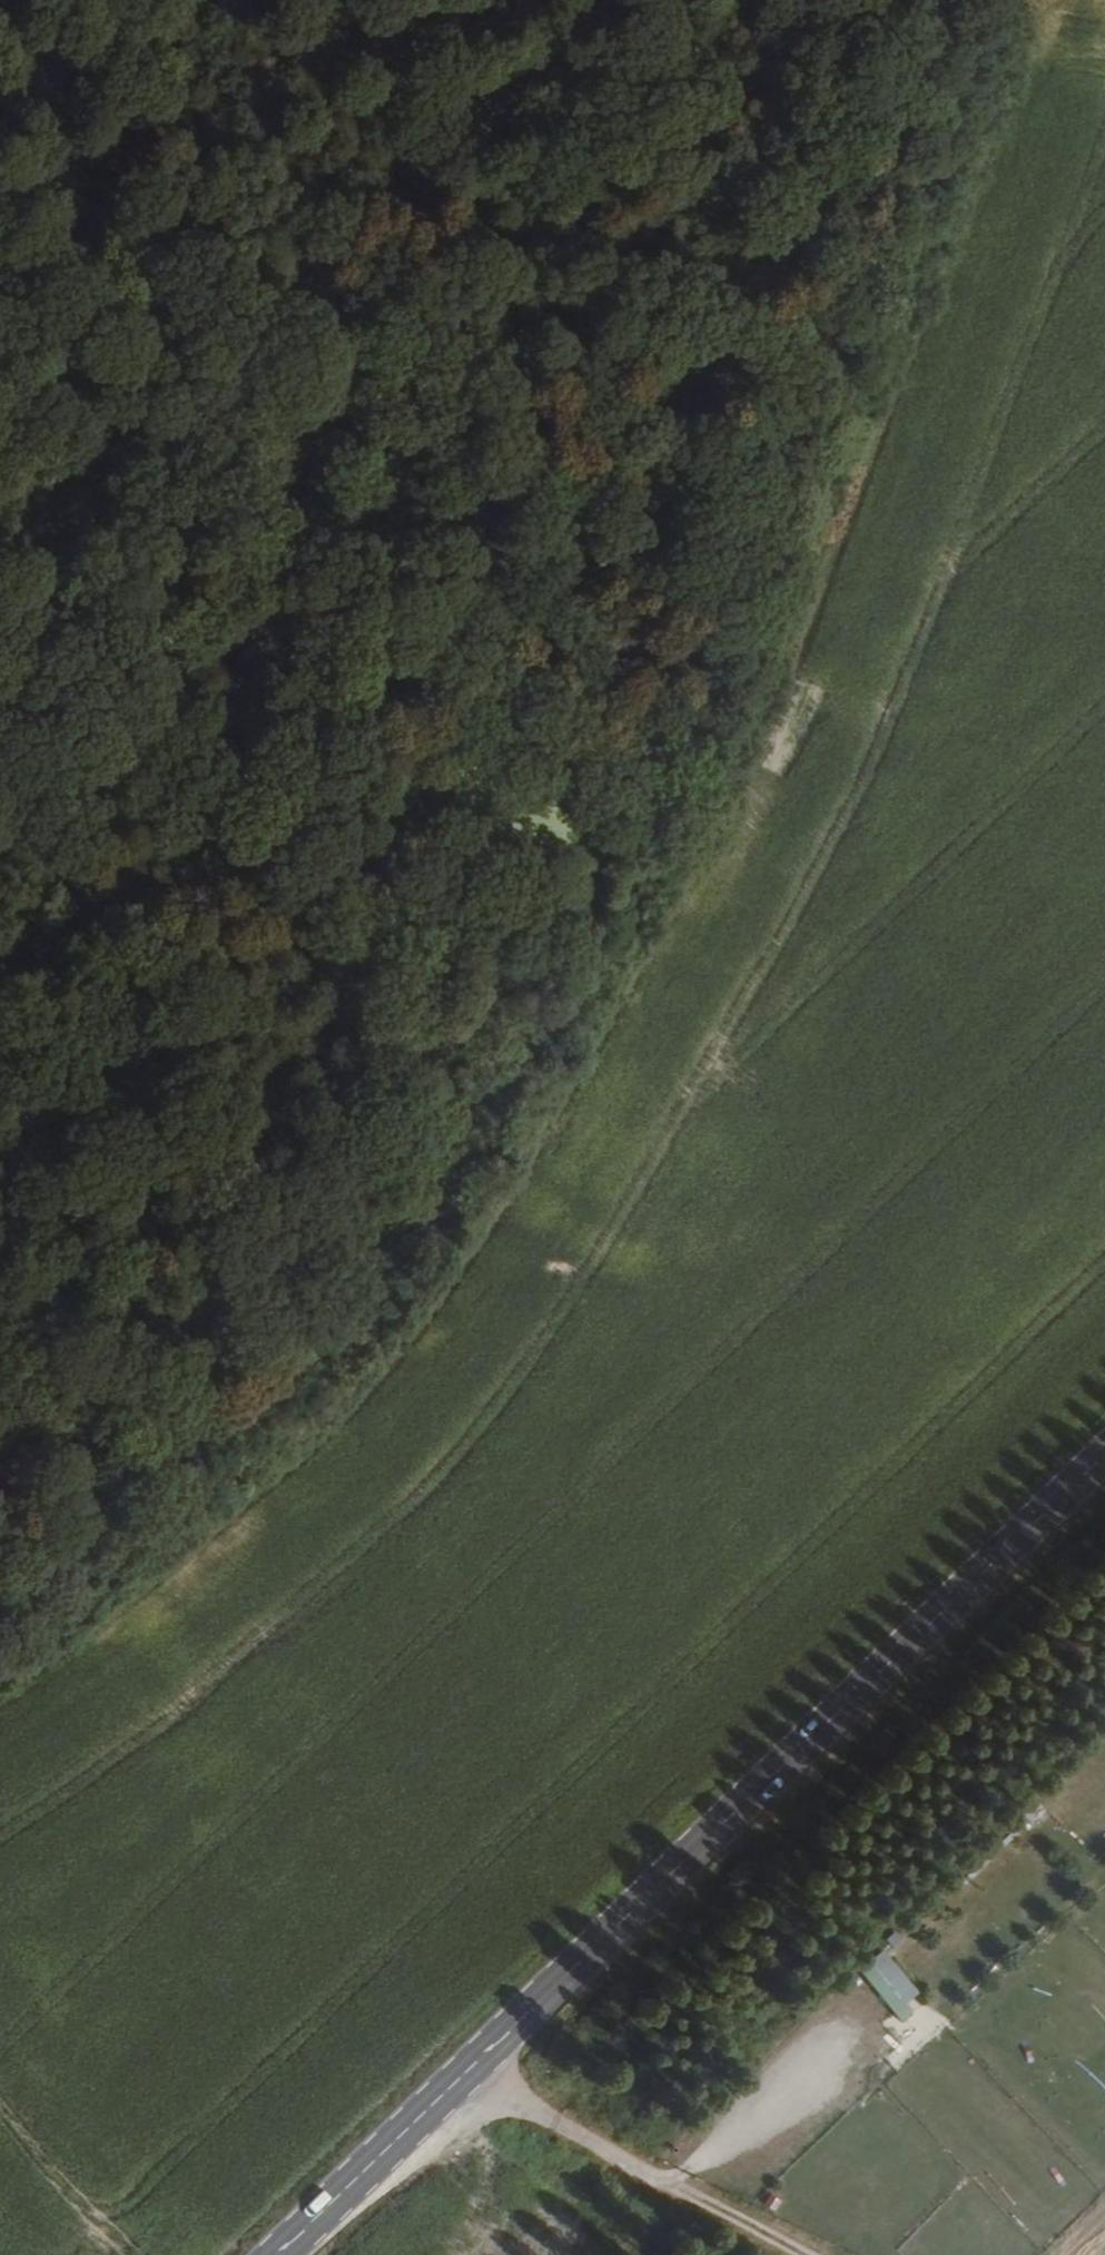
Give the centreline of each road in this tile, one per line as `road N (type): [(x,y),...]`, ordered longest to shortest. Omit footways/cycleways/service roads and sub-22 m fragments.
road 1 (primary): [(280,2254),(1104,1455)]
road 2 (track): [(790,2254),(668,2199),(474,2065)]

